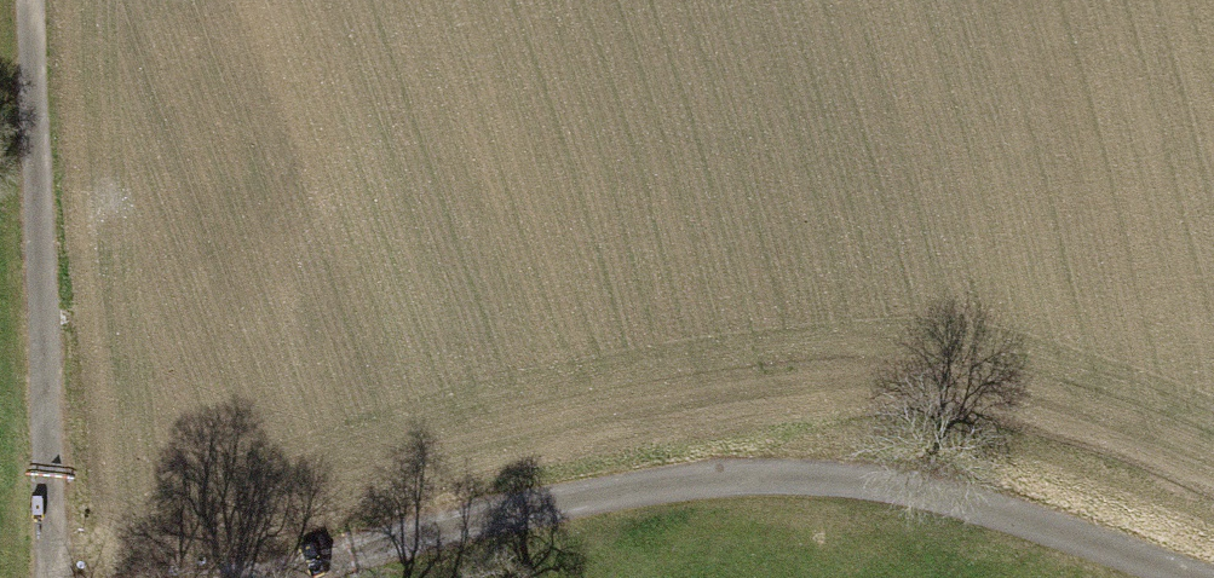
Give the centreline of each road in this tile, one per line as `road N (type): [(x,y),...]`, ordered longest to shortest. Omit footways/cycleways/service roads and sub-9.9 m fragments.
road 1 (track): [(1197,577),(927,492),(757,479),(503,512),(290,577)]
road 2 (track): [(29,0),(54,577)]
road 3 (track): [(1213,518),(919,426),(868,428),(757,479)]

